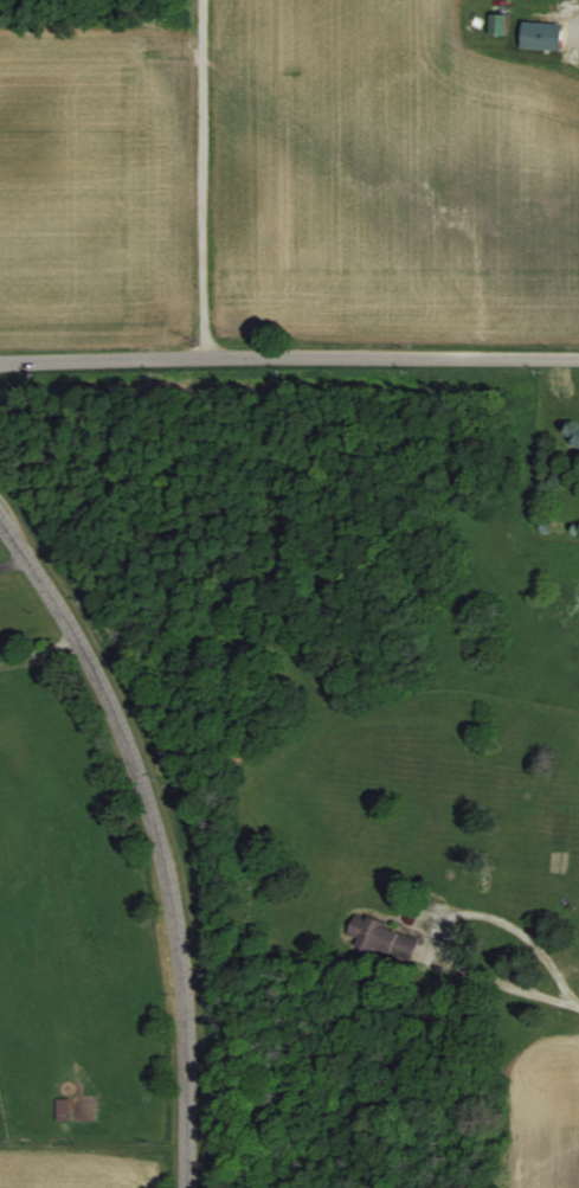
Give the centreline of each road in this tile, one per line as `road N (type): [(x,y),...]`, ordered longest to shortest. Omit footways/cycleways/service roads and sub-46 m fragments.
road 1 (residential): [(0,532),(127,743),(186,990),(185,1187)]
road 2 (residential): [(578,358),(0,362)]

